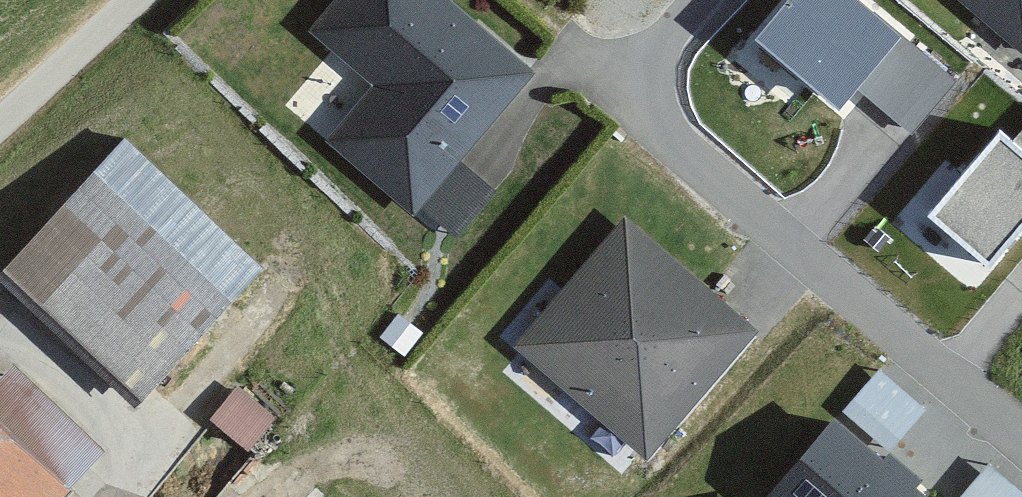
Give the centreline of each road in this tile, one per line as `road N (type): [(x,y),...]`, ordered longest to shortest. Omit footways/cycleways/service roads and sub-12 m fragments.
road 1 (residential): [(1021,440),(599,66),(656,0)]
road 2 (residential): [(122,0),(0,116)]

